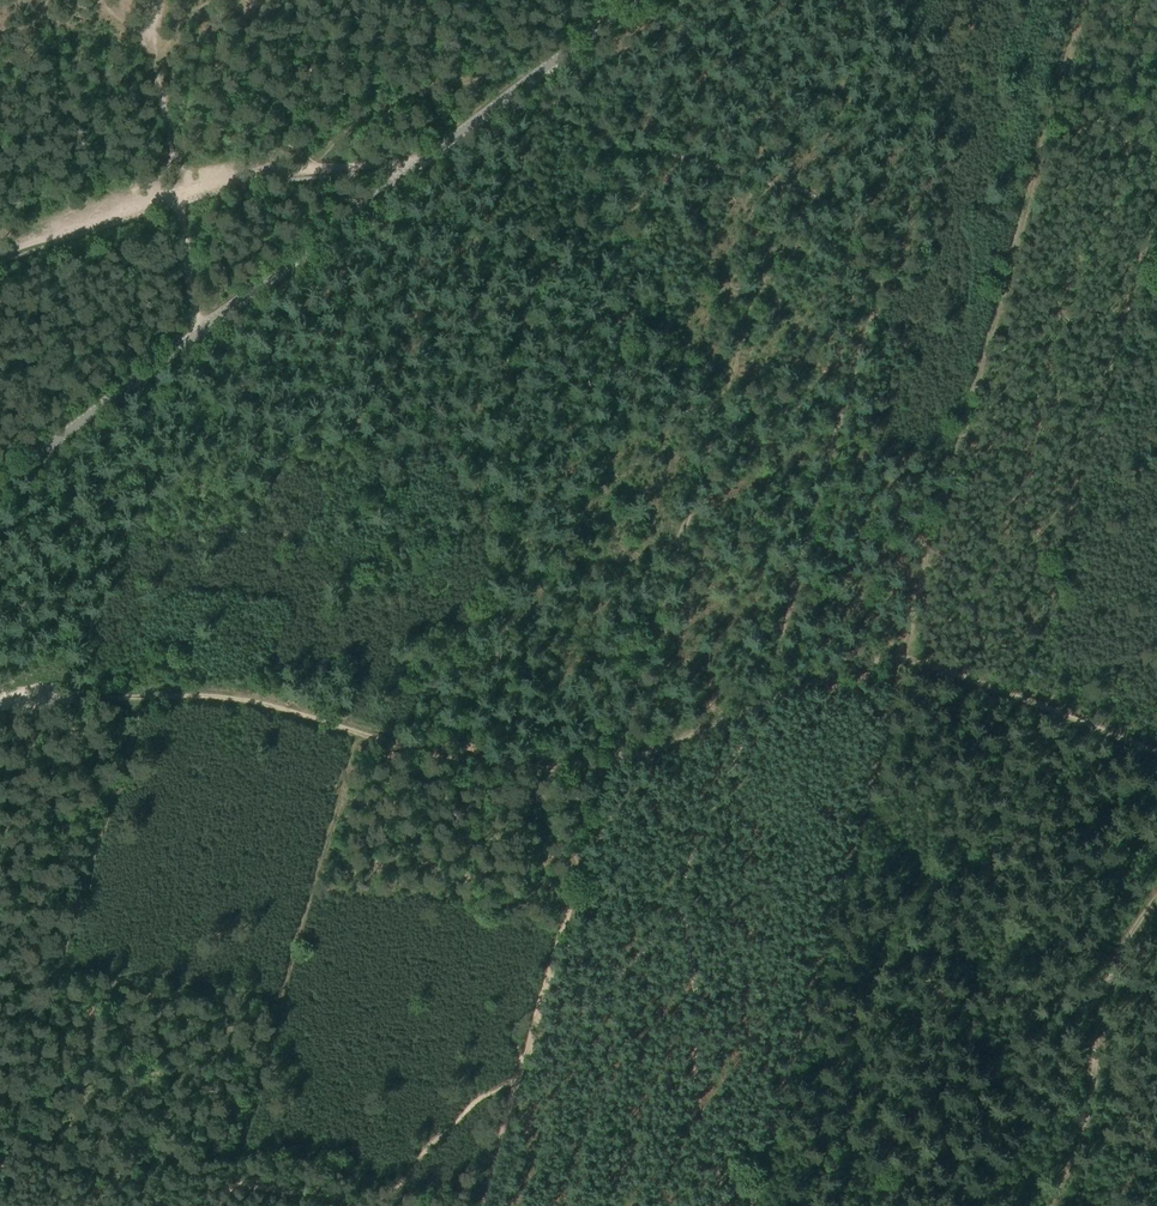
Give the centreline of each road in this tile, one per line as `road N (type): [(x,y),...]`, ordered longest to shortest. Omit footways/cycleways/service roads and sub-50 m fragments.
road 1 (track): [(94,696),(233,697),(456,755),(598,767),(870,659),(902,657),(1156,753)]
road 2 (track): [(481,78),(561,117),(826,194),(862,232),(879,277),(756,704)]
road 3 (unclassified): [(0,483),(634,0)]
road 4 (track): [(730,1205),(717,1186),(695,1091),(681,919),(683,885),(707,815),(756,704)]
road 5 (track): [(1156,896),(1123,944),(1109,986),(1077,1160),(1055,1205)]
road 6 (track): [(311,167),(352,125),(481,78)]

